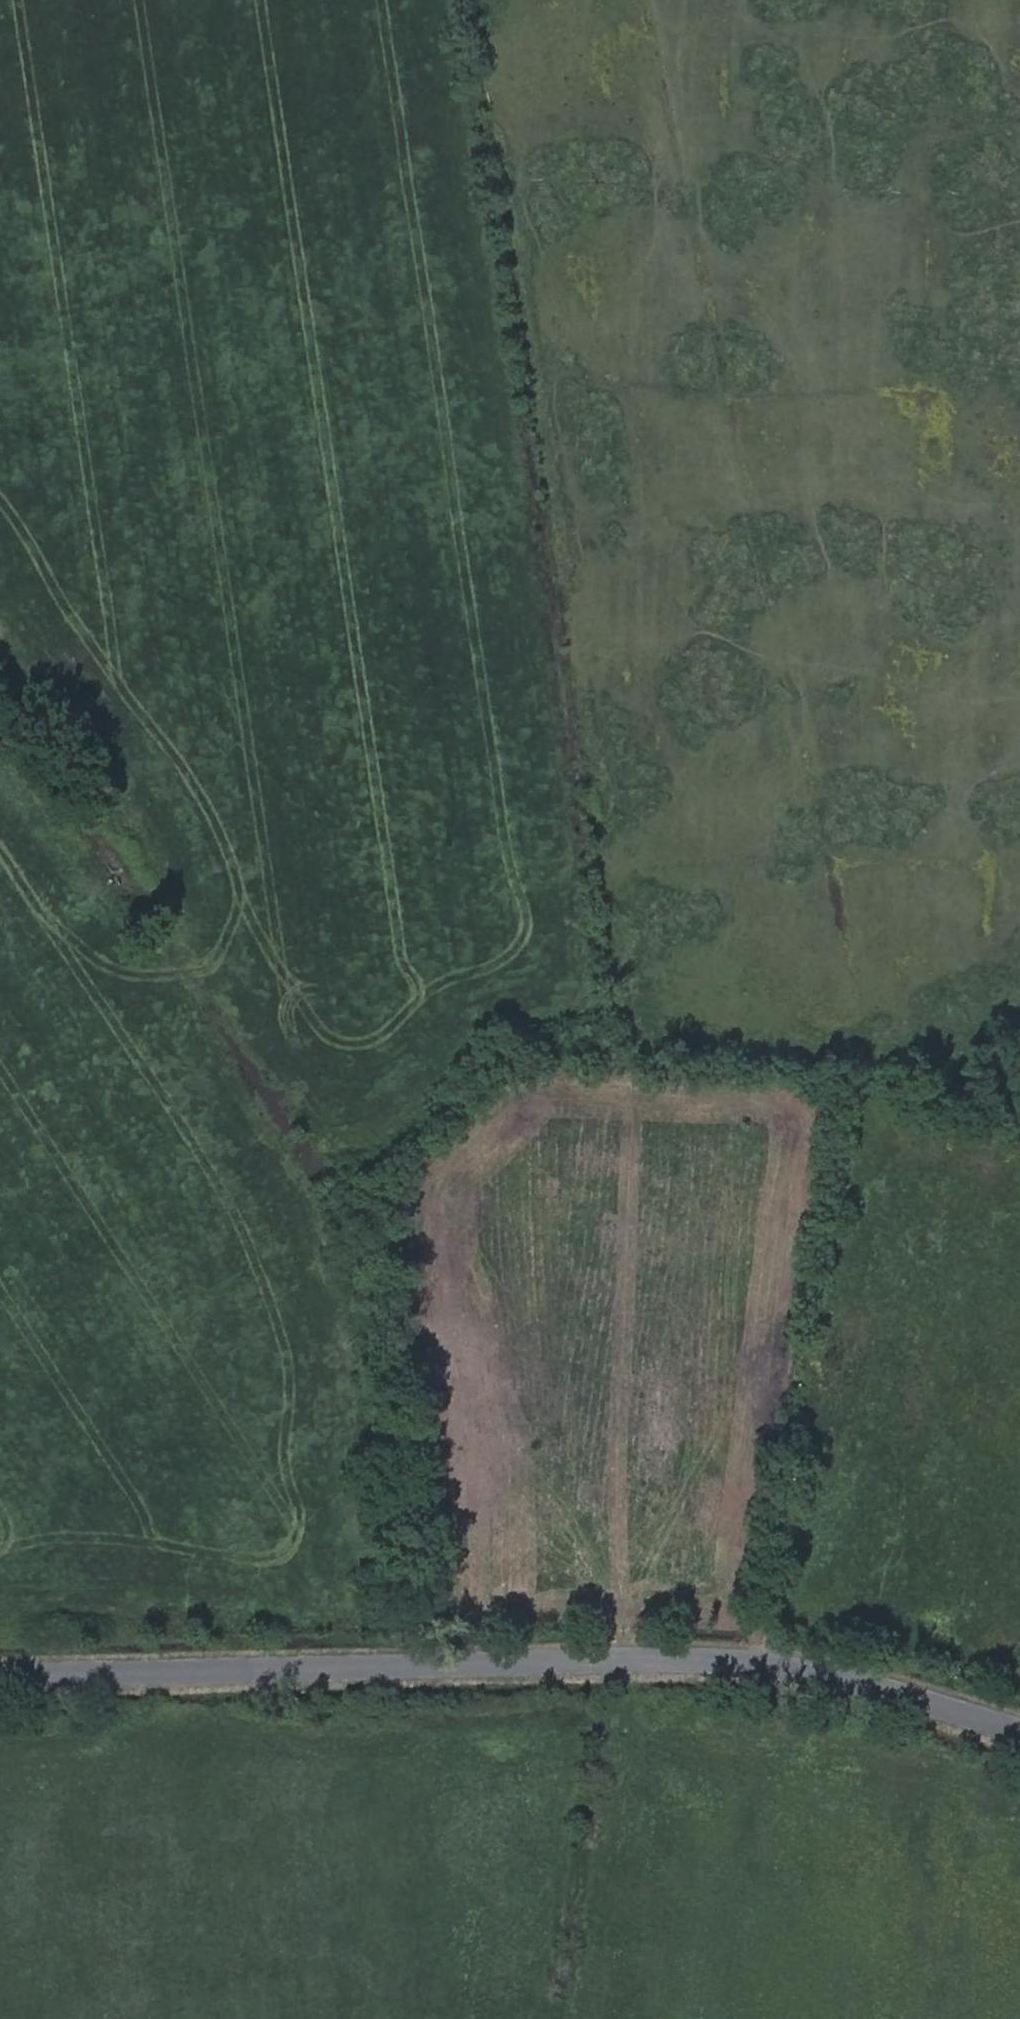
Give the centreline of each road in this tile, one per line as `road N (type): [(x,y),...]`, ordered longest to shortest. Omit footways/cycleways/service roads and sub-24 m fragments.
road 1 (residential): [(1019,1715),(776,1659),(0,1674)]

